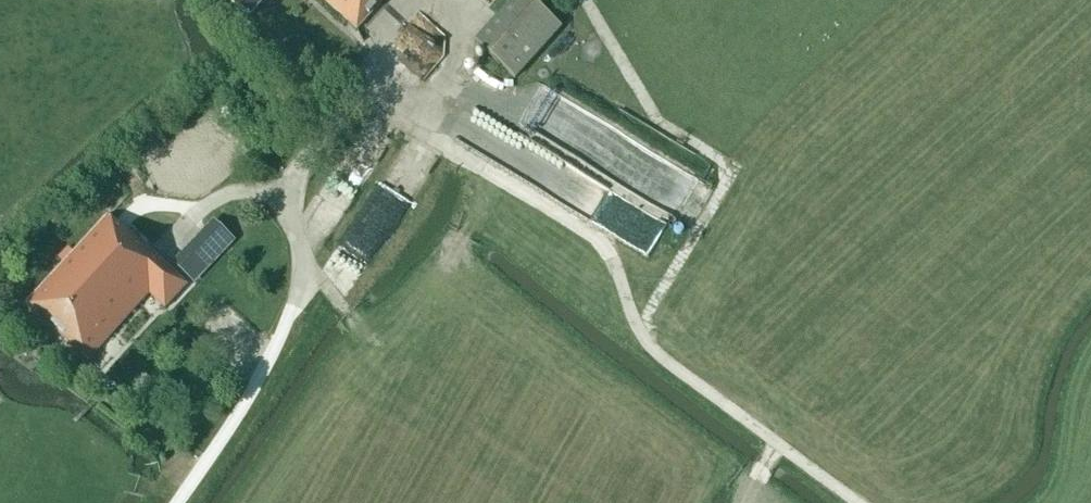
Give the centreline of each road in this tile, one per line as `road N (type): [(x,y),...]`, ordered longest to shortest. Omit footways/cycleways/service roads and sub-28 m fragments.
road 1 (track): [(856,502),(648,341),(604,243),(432,140)]
road 2 (track): [(641,328),(734,169),(661,122),(586,0)]
road 3 (unclassified): [(176,502),(261,376),(292,306),(303,248),(289,201)]

